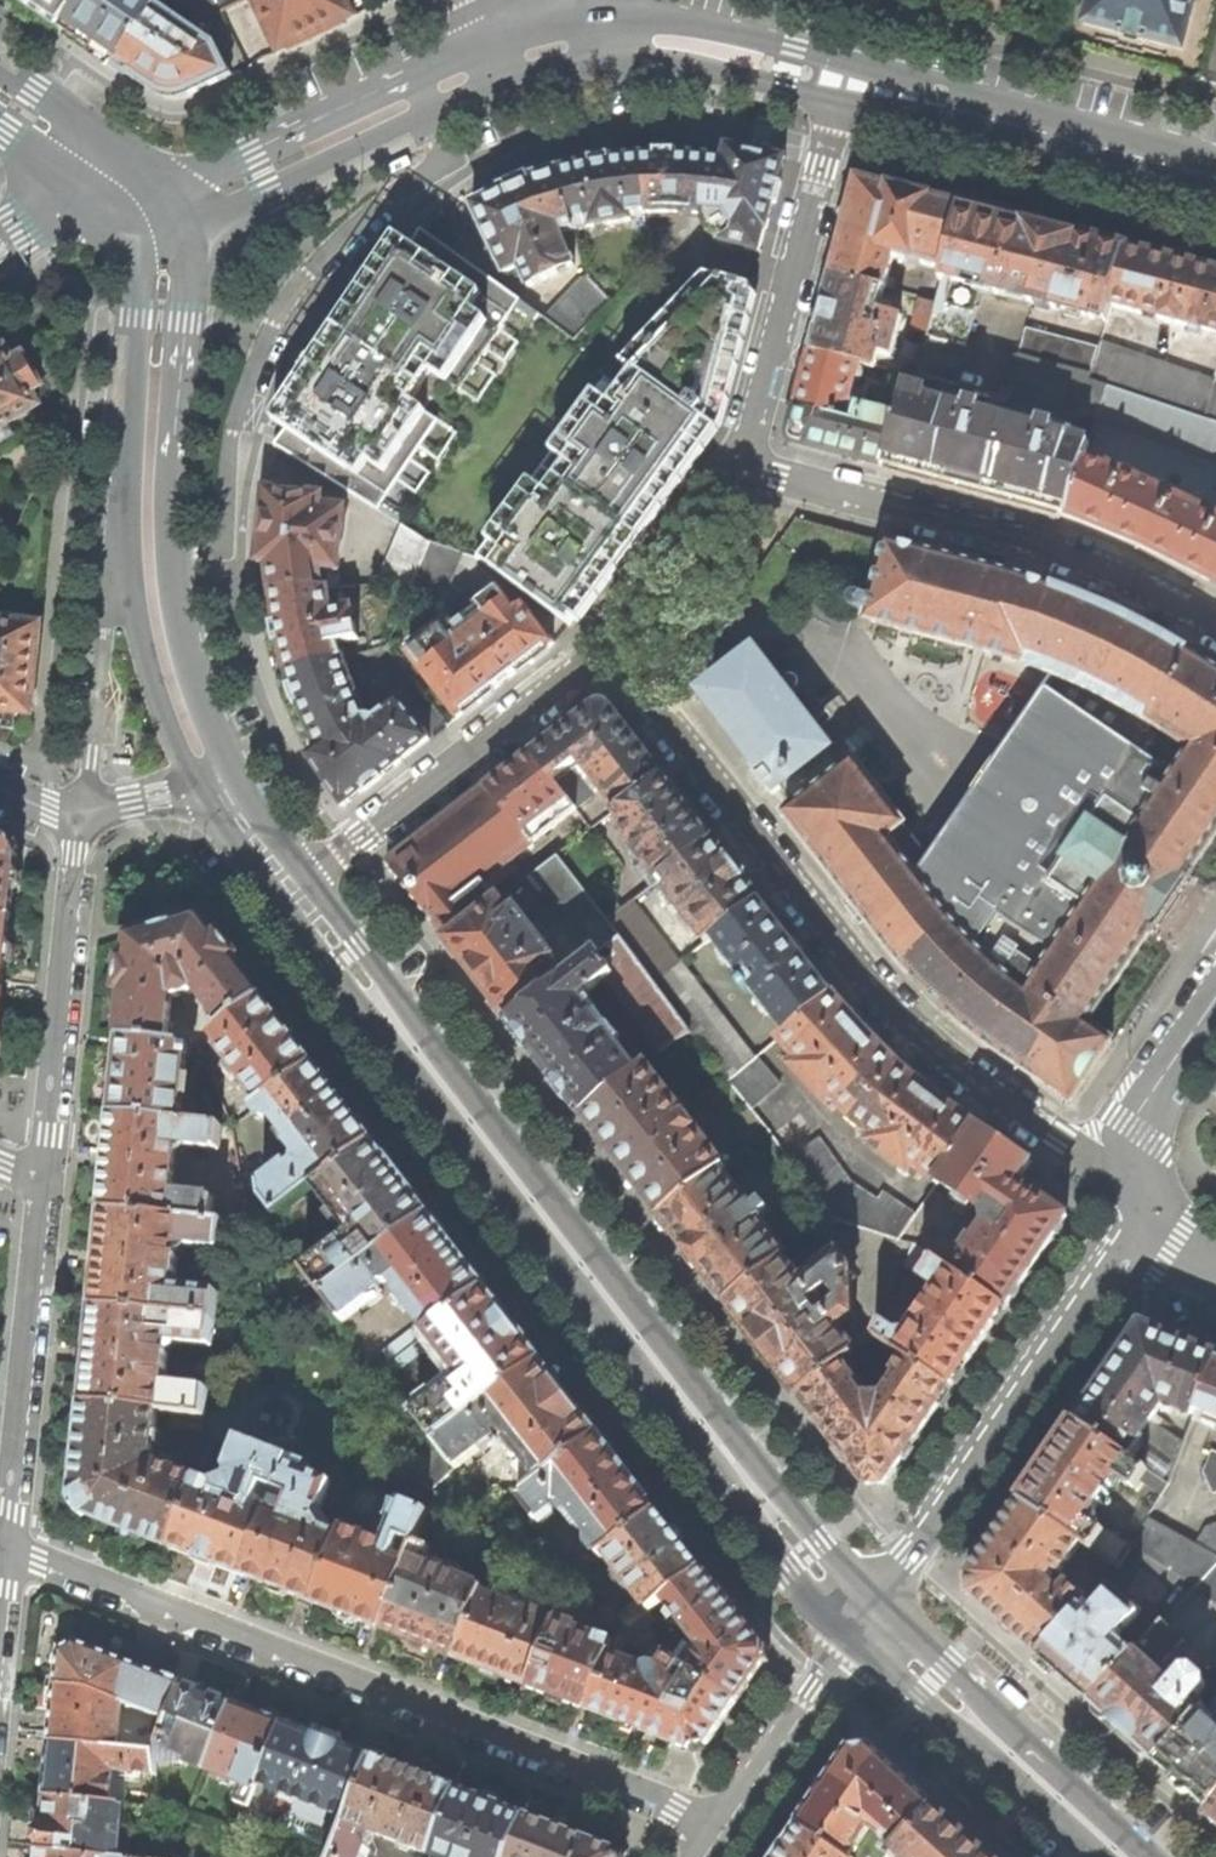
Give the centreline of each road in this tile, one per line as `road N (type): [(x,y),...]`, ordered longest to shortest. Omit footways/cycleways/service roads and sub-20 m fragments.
road 1 (secondary): [(871,1620),(772,1511),(294,884)]
road 2 (residential): [(728,1829),(7,1549)]
road 3 (residential): [(611,645),(865,977),(925,1041),(1145,1188)]
road 4 (residential): [(172,558),(221,548),(231,433),(273,313),(385,195),(444,159),(425,115)]
road 5 (residential): [(1215,625),(1119,574),(1027,540),(739,465)]
road 6 (residential): [(871,1620),(1148,1228)]
road 7 (residential): [(846,78),(739,465)]
road 8 (residential): [(611,645),(294,884)]
road 9 (residential): [(498,48),(257,156),(149,224)]
road 10 (residential): [(846,78),(1215,177)]
road 11 (residential): [(46,1179),(82,808)]
road 12 (residential): [(7,1549),(46,1179)]
road 13 (secondary): [(149,224),(131,435),(130,576)]
road 14 (secondary): [(1132,1856),(871,1620)]
road 15 (secondary): [(294,884),(207,709),(172,558)]
road 16 (secondary): [(172,558),(186,289),(149,224)]
road 17 (residential): [(149,224),(257,196),(425,115)]
road 18 (residential): [(590,62),(678,65),(783,85),(846,78)]
road 19 (residential): [(846,78),(792,50),(734,34),(597,27)]
road 20 (residential): [(728,1829),(871,1620)]
road 21 (residential): [(130,576),(106,638),(82,808)]
road 22 (secondary): [(130,576),(164,715),(205,791)]
road 23 (residential): [(739,465),(611,645)]
road 24 (residential): [(1145,1188),(1137,1125),(1215,1007)]
road 25 (secondary): [(113,180),(0,94)]
road 26 (residential): [(0,248),(113,180)]
road 27 (secondary): [(205,791),(294,884)]
road 28 (residential): [(82,808),(205,791)]

